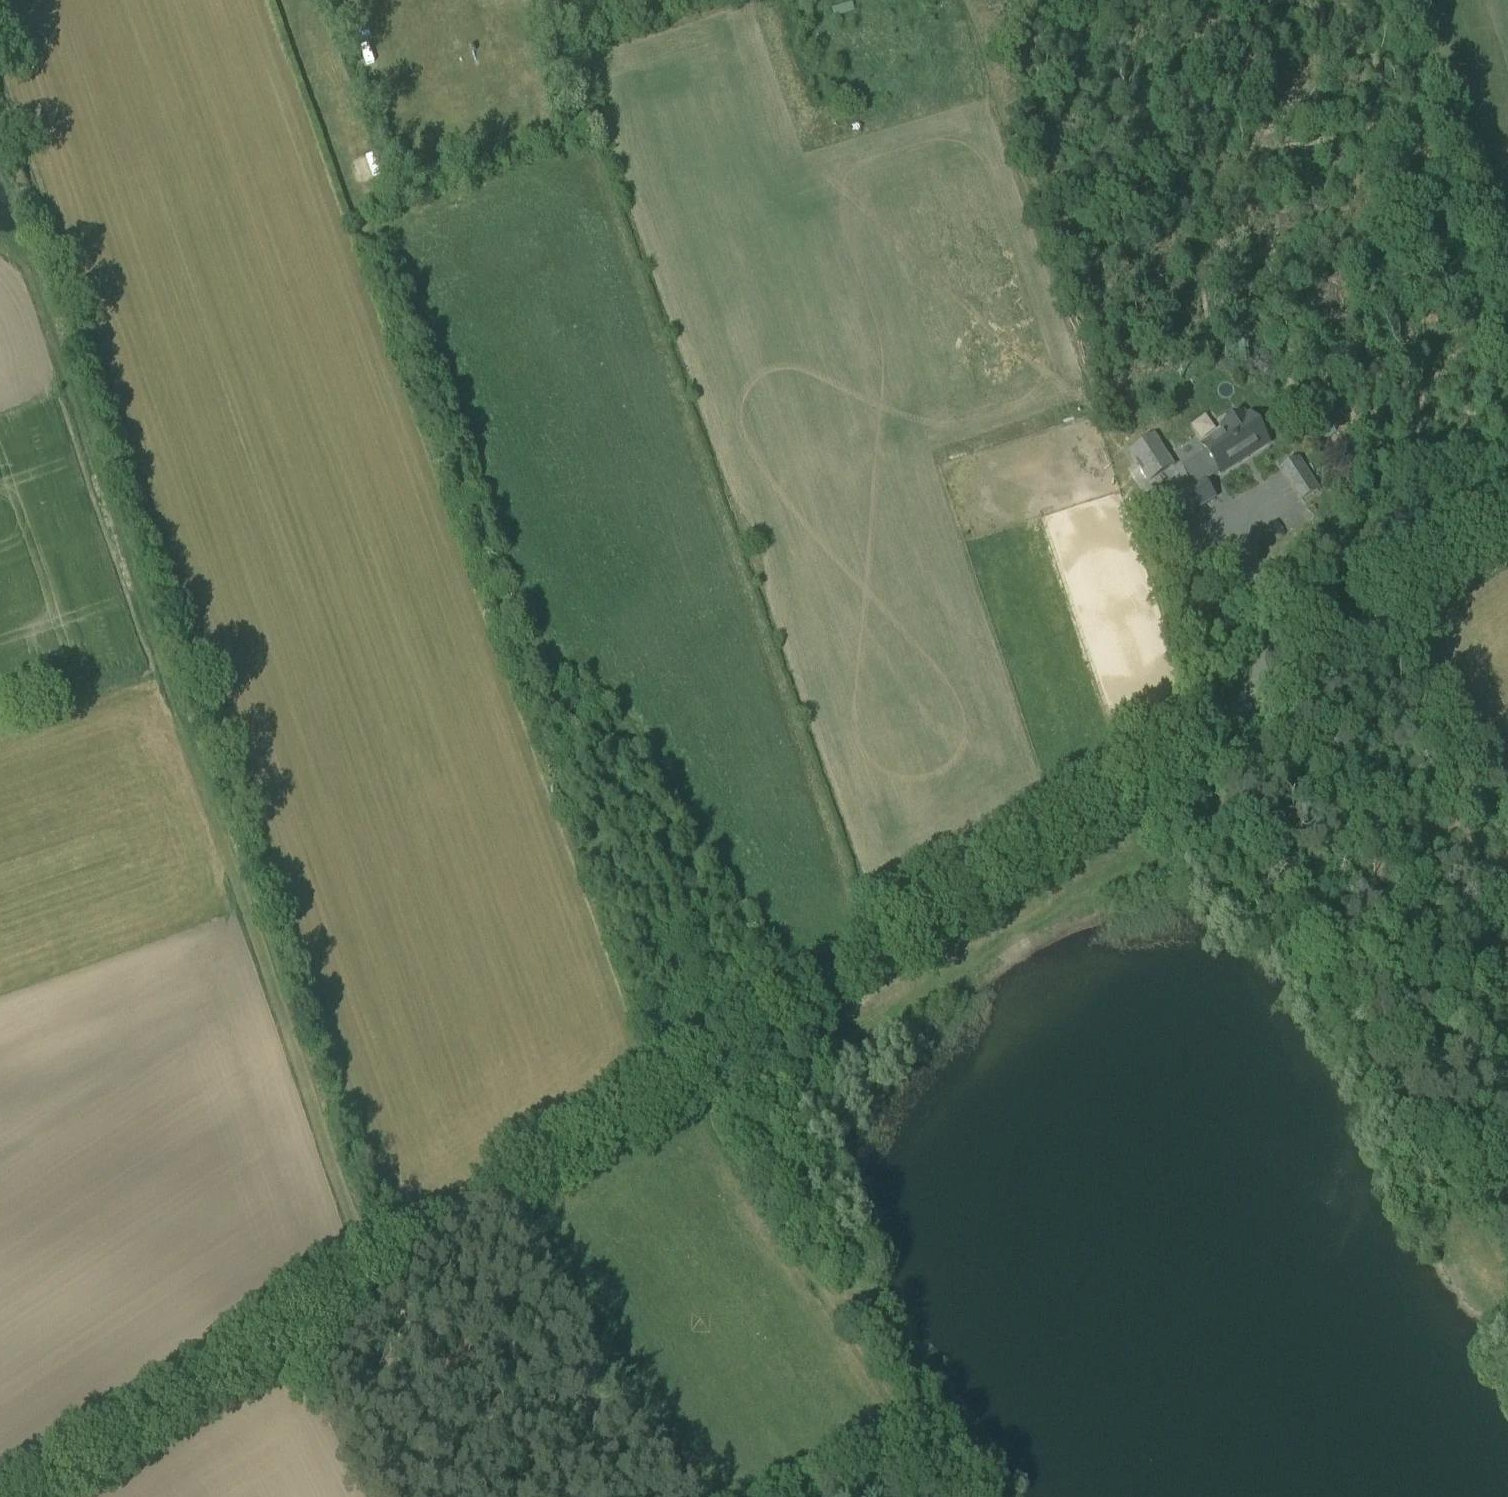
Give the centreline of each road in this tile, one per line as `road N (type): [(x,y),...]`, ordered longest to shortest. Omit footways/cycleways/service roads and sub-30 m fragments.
road 1 (unclassified): [(17,1496),(1507,531)]

